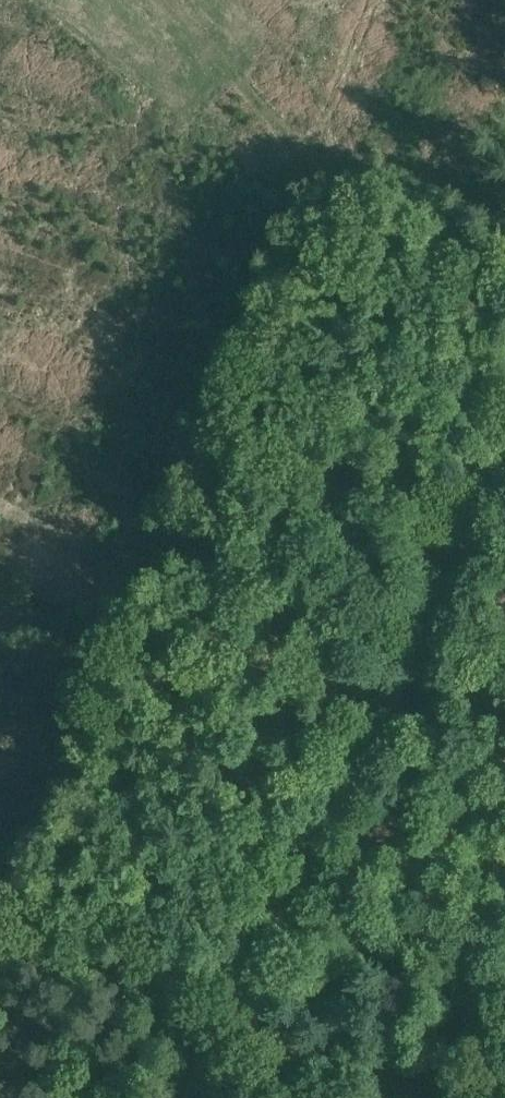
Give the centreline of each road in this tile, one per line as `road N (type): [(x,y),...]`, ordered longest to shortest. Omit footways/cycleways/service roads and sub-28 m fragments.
road 1 (track): [(190,1097),(504,488)]
road 2 (track): [(0,948),(368,1097)]
road 3 (track): [(311,134),(504,222)]

